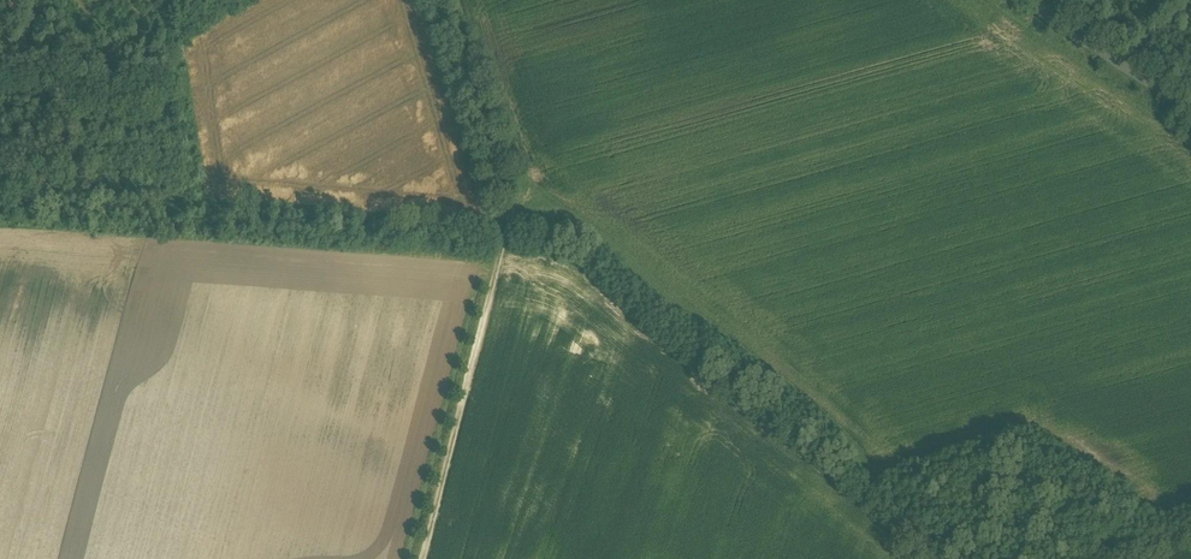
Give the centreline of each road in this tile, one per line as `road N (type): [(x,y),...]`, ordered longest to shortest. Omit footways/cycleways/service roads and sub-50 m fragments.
road 1 (track): [(454,0),(483,129),(518,198),(423,558)]
road 2 (residential): [(1190,110),(1027,0)]

